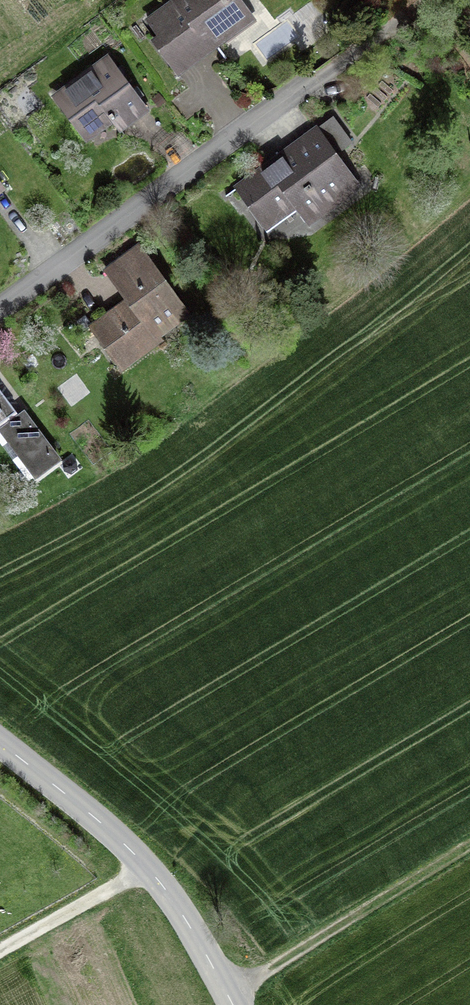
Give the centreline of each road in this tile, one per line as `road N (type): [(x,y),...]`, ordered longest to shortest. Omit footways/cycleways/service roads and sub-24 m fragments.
road 1 (residential): [(416,0),(0,310)]
road 2 (tertiary): [(0,743),(103,823),(159,880),(233,1004)]
road 3 (track): [(0,952),(148,870)]

